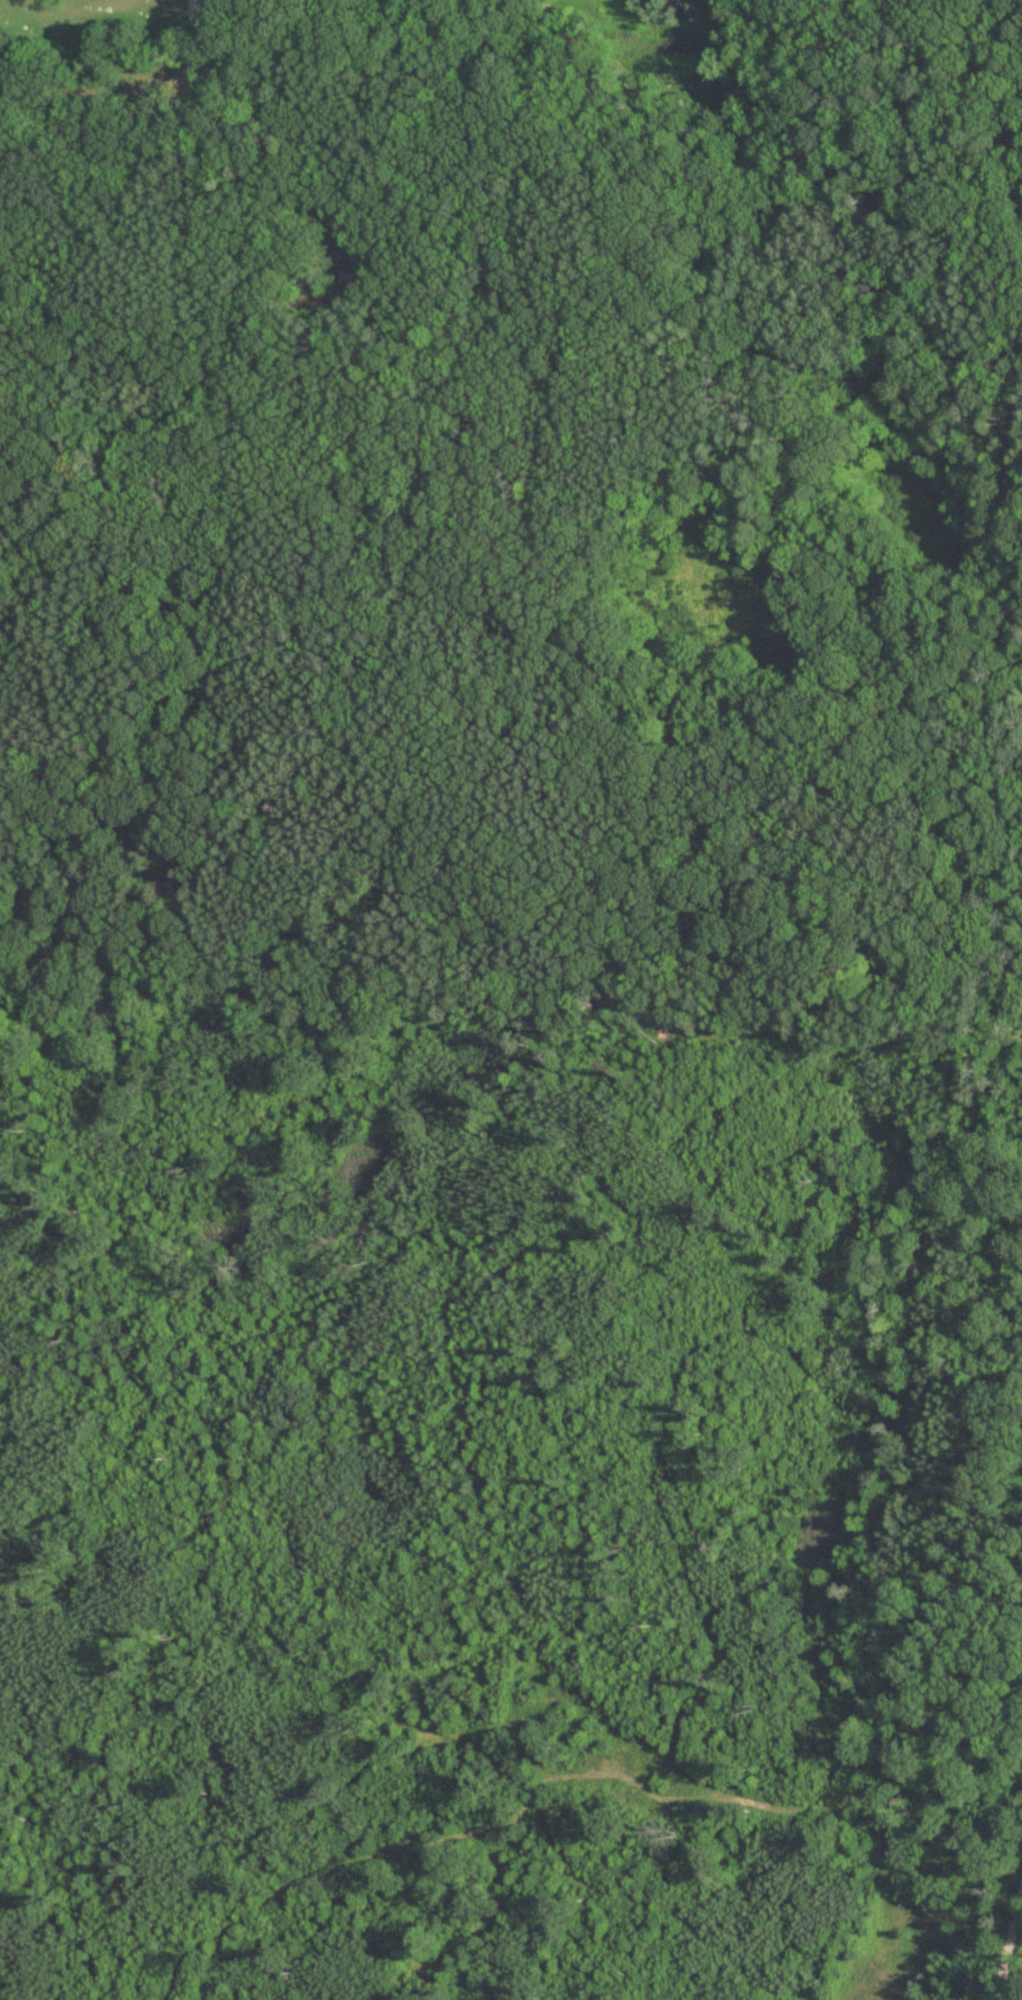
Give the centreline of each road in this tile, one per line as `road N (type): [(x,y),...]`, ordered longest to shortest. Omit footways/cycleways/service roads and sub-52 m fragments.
road 1 (track): [(1021,596),(975,500),(895,397),(686,310),(564,313),(340,244)]

